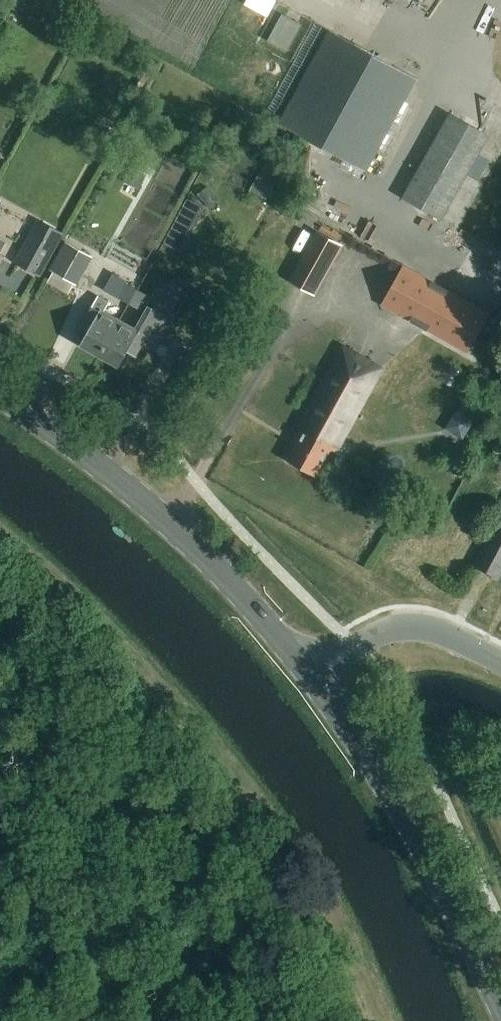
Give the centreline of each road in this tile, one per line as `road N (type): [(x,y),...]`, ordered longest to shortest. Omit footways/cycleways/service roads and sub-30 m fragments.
road 1 (track): [(0,537),(204,737),(331,924),(379,1020)]
road 2 (primary): [(311,677),(230,577),(155,508),(0,395)]
road 3 (primary): [(500,1003),(377,766),(311,677)]
road 4 (unclassified): [(500,663),(449,635),(399,630),(368,639),(311,677)]

